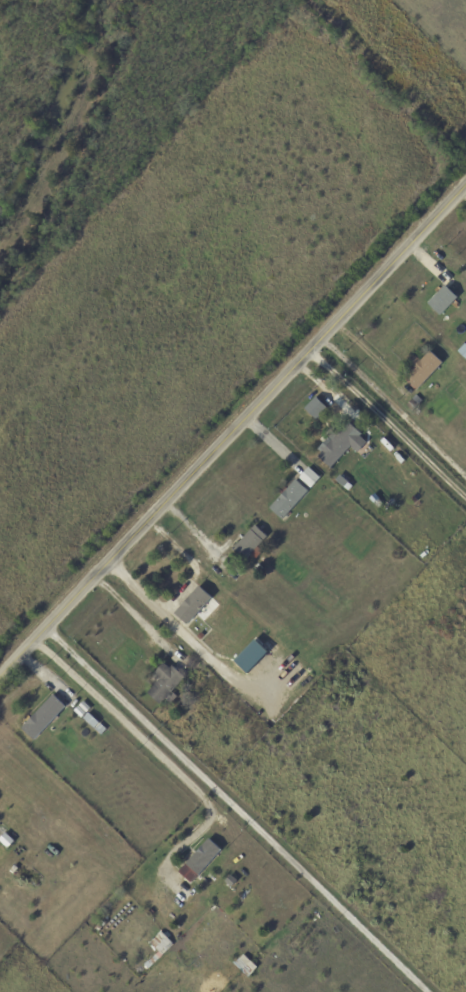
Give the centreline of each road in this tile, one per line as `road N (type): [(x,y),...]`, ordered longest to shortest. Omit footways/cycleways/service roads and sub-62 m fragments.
road 1 (residential): [(0,675),(465,179)]

